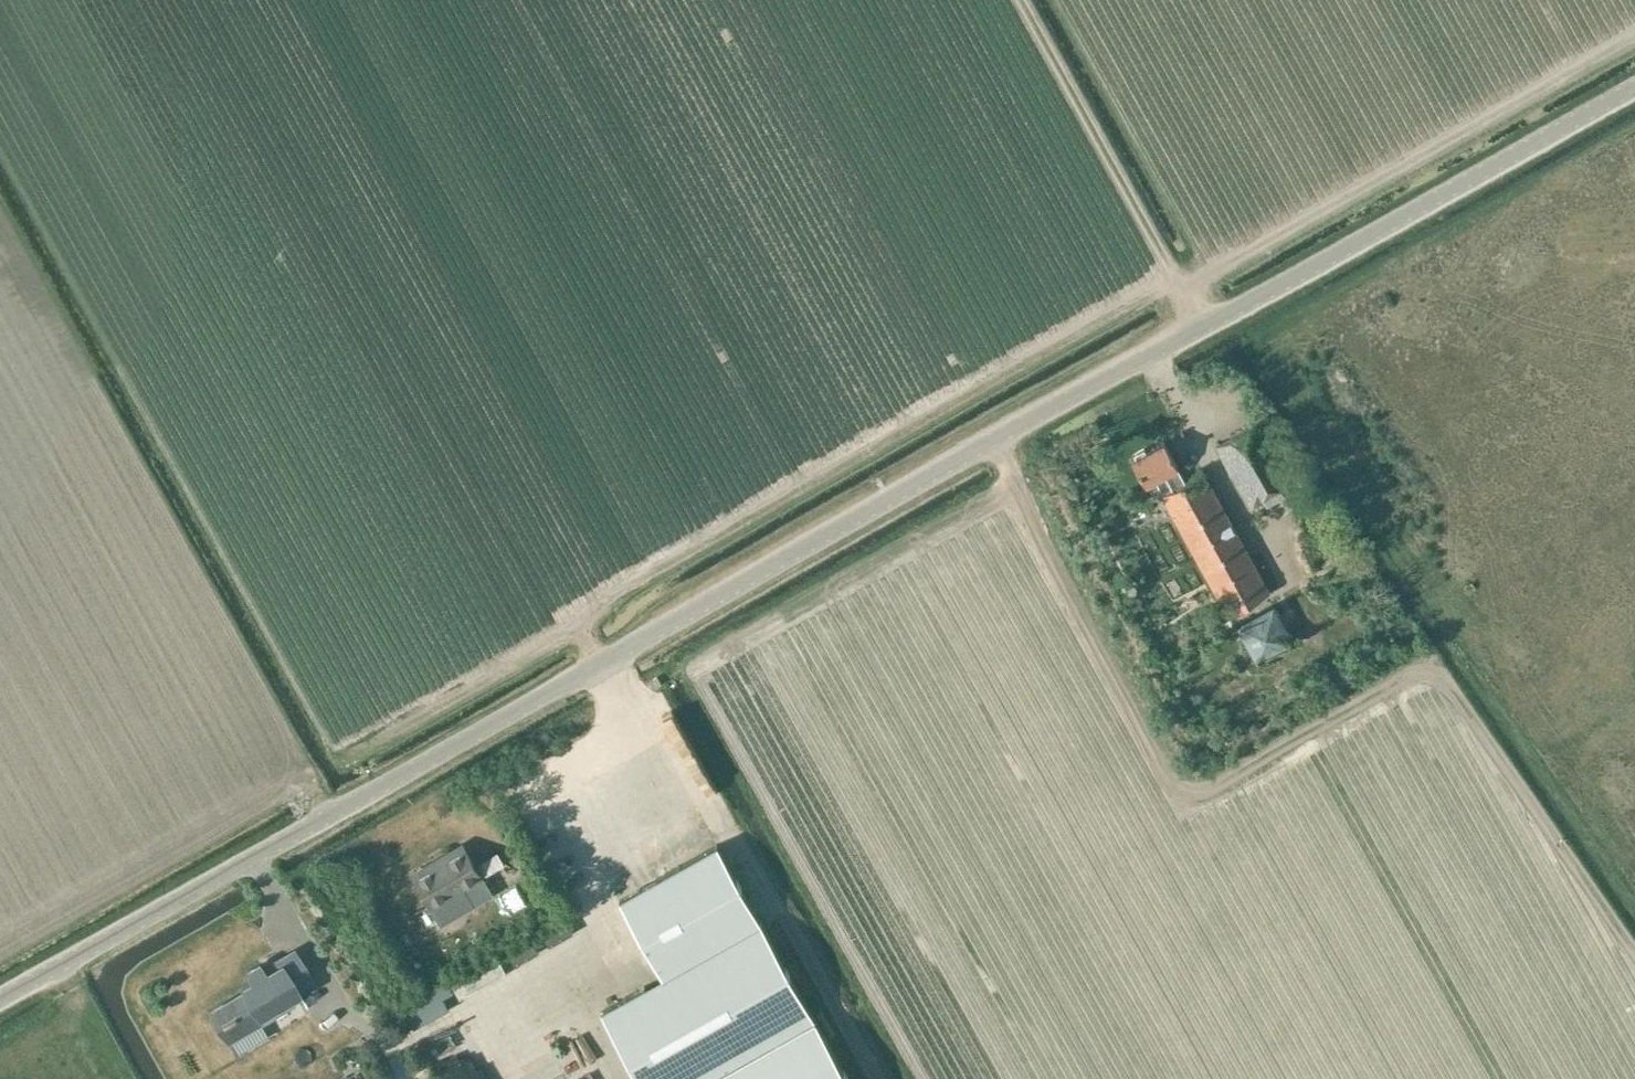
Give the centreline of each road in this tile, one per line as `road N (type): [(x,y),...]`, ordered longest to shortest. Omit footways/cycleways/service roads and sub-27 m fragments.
road 1 (unclassified): [(0,1000),(1634,88)]

